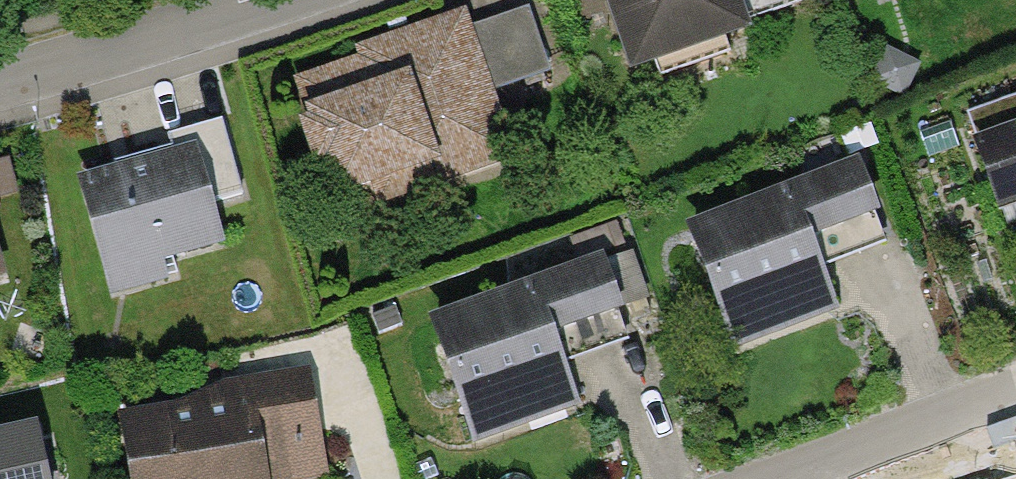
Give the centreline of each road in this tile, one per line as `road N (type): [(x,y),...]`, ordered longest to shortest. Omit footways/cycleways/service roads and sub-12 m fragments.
road 1 (residential): [(270,0),(0,83)]
road 2 (residential): [(1015,390),(780,478)]

